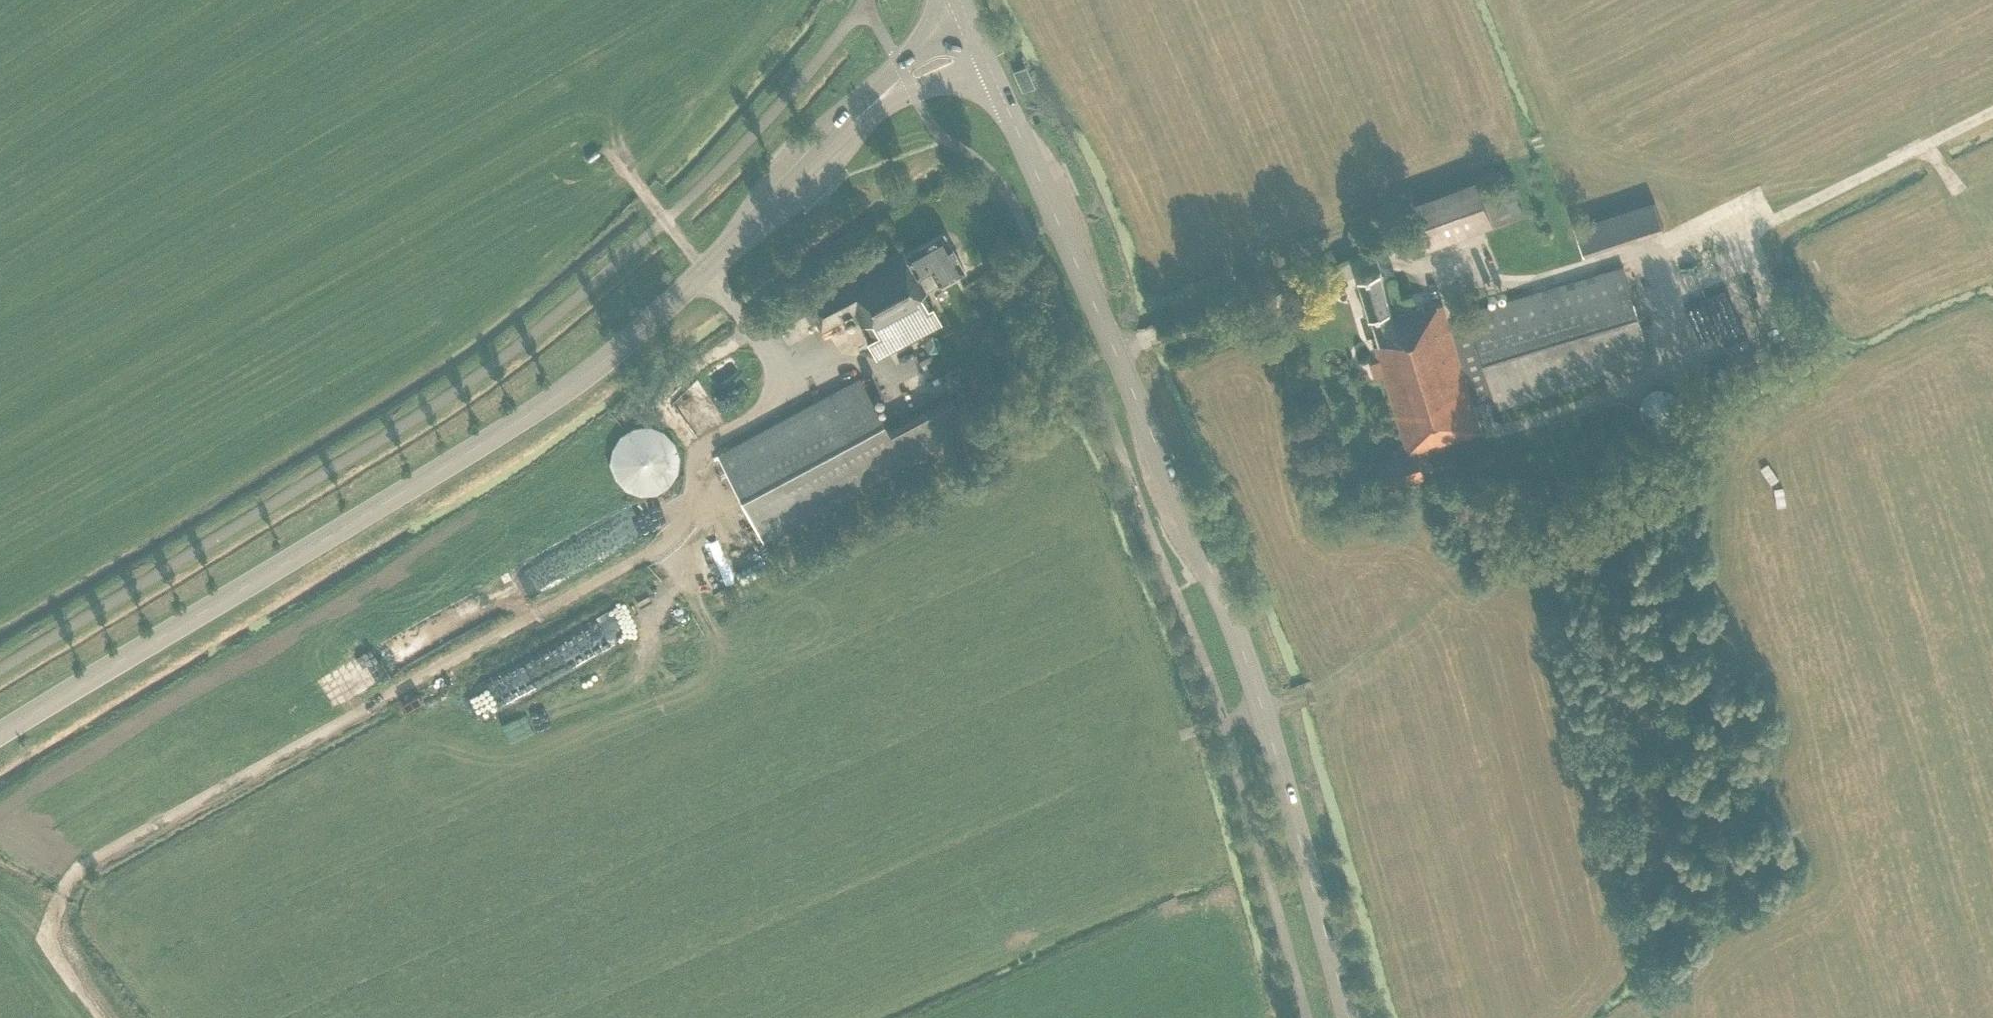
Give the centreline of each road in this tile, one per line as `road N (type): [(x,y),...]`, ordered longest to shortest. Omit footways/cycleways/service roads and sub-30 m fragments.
road 1 (secondary): [(0,735),(579,380),(706,271),(851,124)]
road 2 (secondary): [(1348,1017),(1240,646),(988,69)]
road 3 (track): [(659,550),(96,856),(61,897),(50,943),(99,1017)]
road 4 (secondary): [(965,17),(900,67),(851,124)]
road 5 (secondary): [(851,124),(988,69)]

